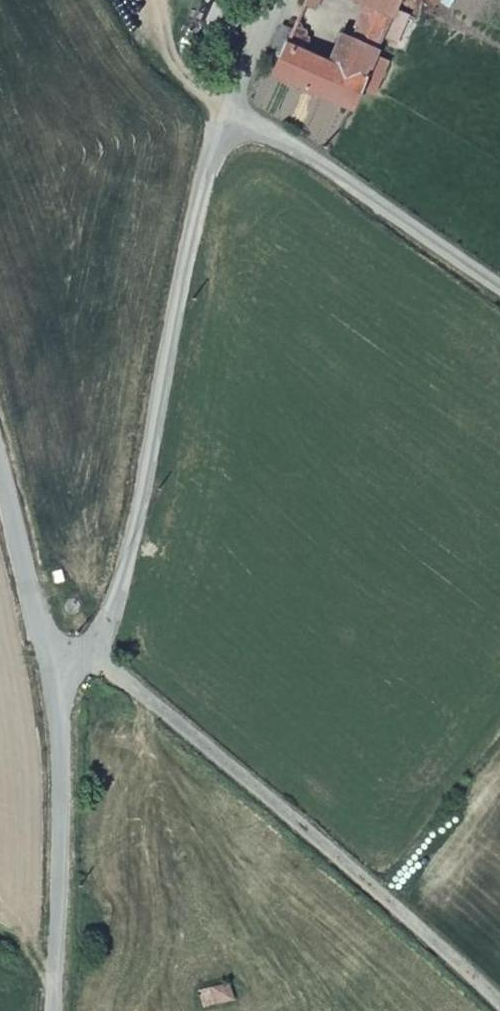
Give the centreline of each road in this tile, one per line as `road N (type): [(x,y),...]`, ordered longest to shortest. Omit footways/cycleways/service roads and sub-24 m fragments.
road 1 (unclassified): [(86,652),(105,633),(130,553),(206,181),(229,109)]
road 2 (unclassified): [(86,652),(499,1005)]
road 3 (residential): [(54,1010),(62,648)]
road 4 (unclassified): [(229,109),(499,290)]
road 5 (unclassified): [(62,648),(41,628),(0,465)]

